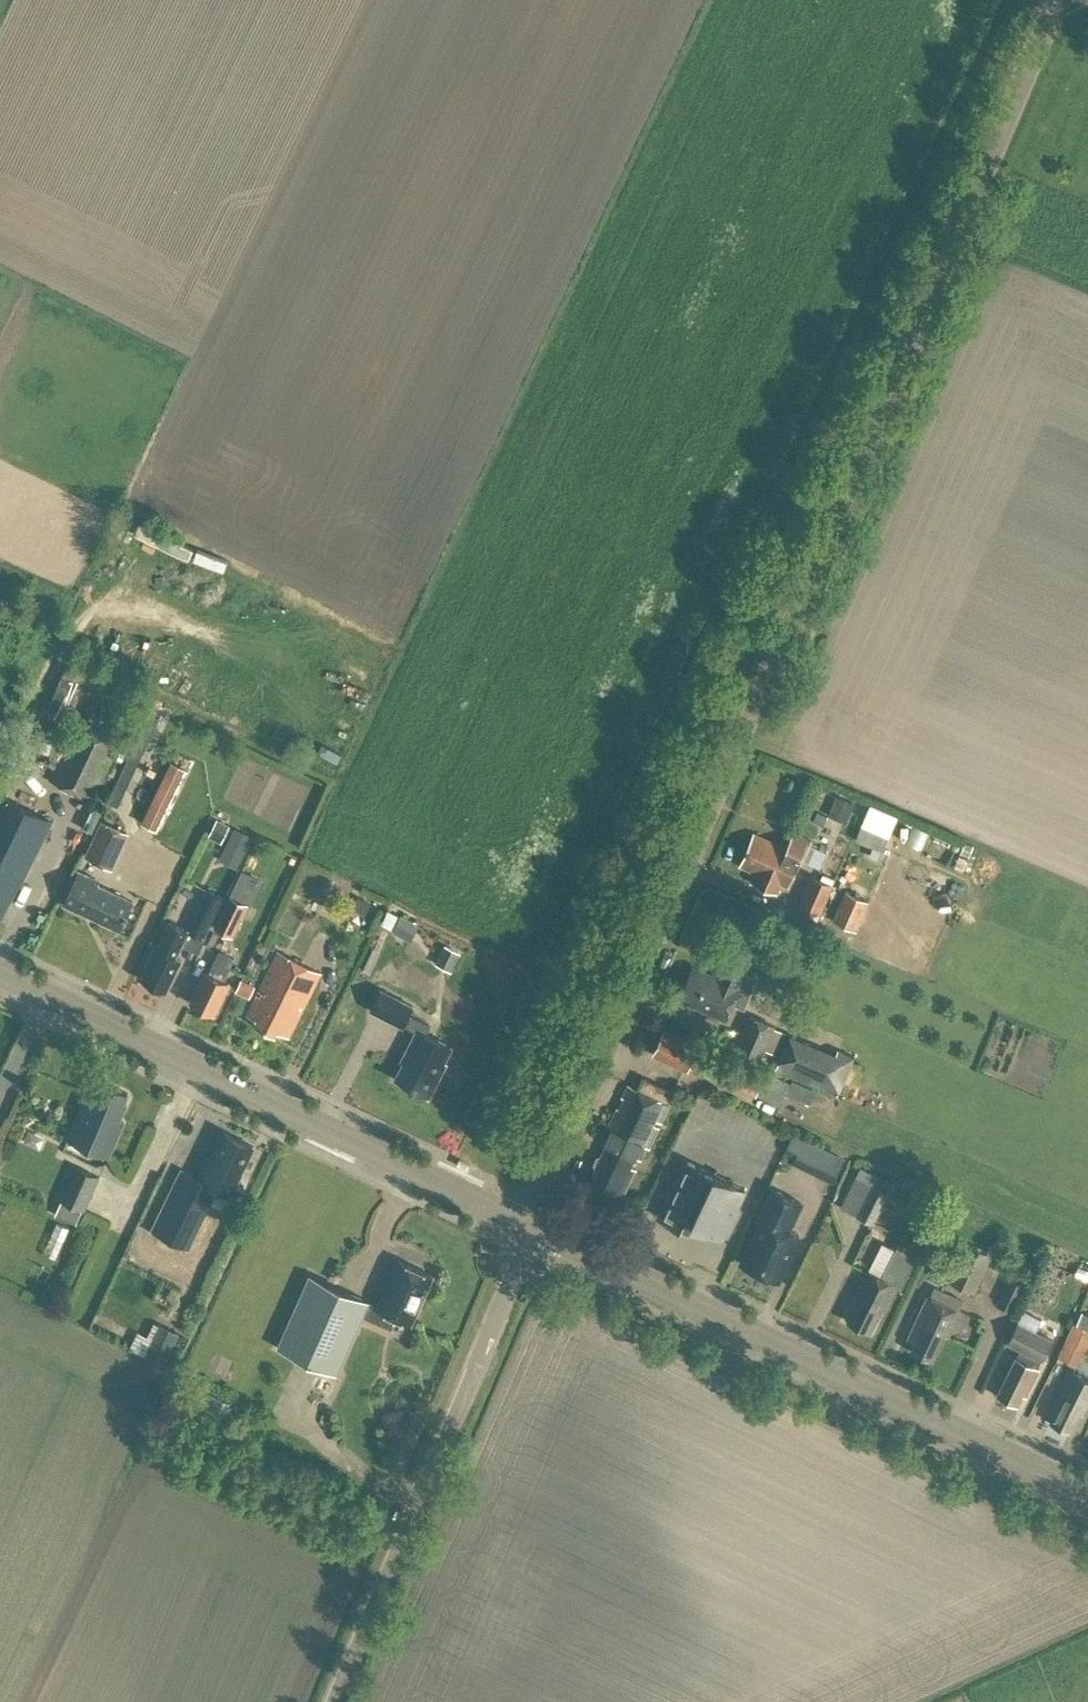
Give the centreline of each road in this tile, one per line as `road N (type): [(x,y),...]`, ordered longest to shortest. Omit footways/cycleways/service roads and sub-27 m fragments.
road 1 (unclassified): [(537,1226),(750,683),(1042,0)]
road 2 (primary): [(1087,1493),(537,1226)]
road 3 (primary): [(537,1226),(0,971)]
road 4 (unclassified): [(336,1701),(537,1226)]

